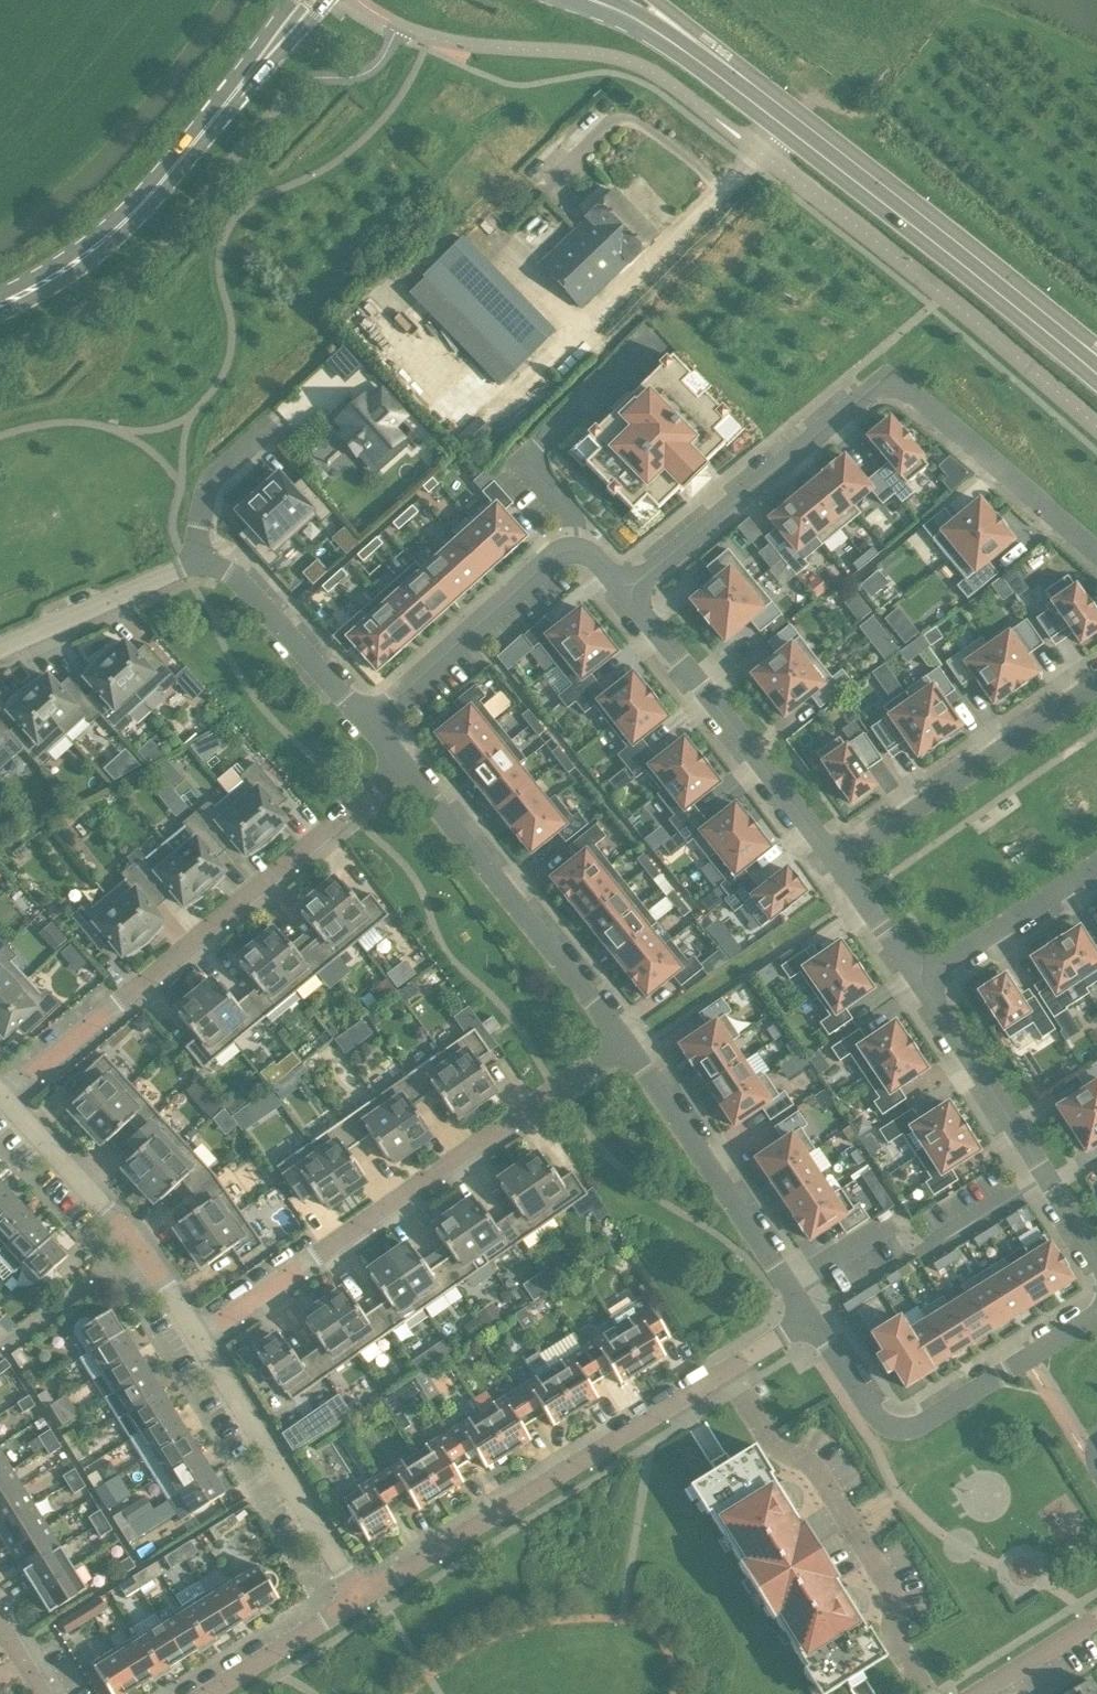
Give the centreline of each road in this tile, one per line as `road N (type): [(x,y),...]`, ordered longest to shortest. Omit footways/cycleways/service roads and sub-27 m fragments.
road 1 (residential): [(1096,555),(896,383),(862,394),(624,590)]
road 2 (residential): [(363,1599),(809,1317)]
road 3 (residential): [(6,1100),(403,766)]
road 4 (residential): [(193,1338),(621,1045)]
road 5 (unclassified): [(782,123),(759,151),(1096,429)]
road 6 (secondary): [(1096,375),(782,123)]
road 7 (primary): [(0,304),(62,271),(113,230),(279,38)]
road 8 (residential): [(1096,1313),(908,1430),(872,1420),(809,1317)]
road 9 (residential): [(403,766),(621,1045)]
road 10 (residential): [(624,590),(838,863)]
road 11 (residential): [(367,723),(552,556),(585,551),(624,590)]
road 12 (residential): [(918,978),(1096,1259)]
road 13 (residential): [(809,1317),(621,1045)]
road 14 (residential): [(838,863),(1096,681)]
road 15 (residential): [(363,1599),(193,1338)]
road 16 (residential): [(193,1338),(135,1245),(6,1100)]
road 17 (residential): [(198,560),(233,575),(367,723)]
road 18 (secondary): [(782,123),(601,3)]
road 19 (residential): [(0,647),(198,560)]
road 20 (residential): [(918,978),(1096,863)]
road 21 (residential): [(210,1693),(363,1599)]
road 22 (residential): [(198,560),(206,490),(271,423)]
road 23 (residential): [(838,863),(918,978)]
road 24 (residential): [(979,1693),(1096,1618)]

